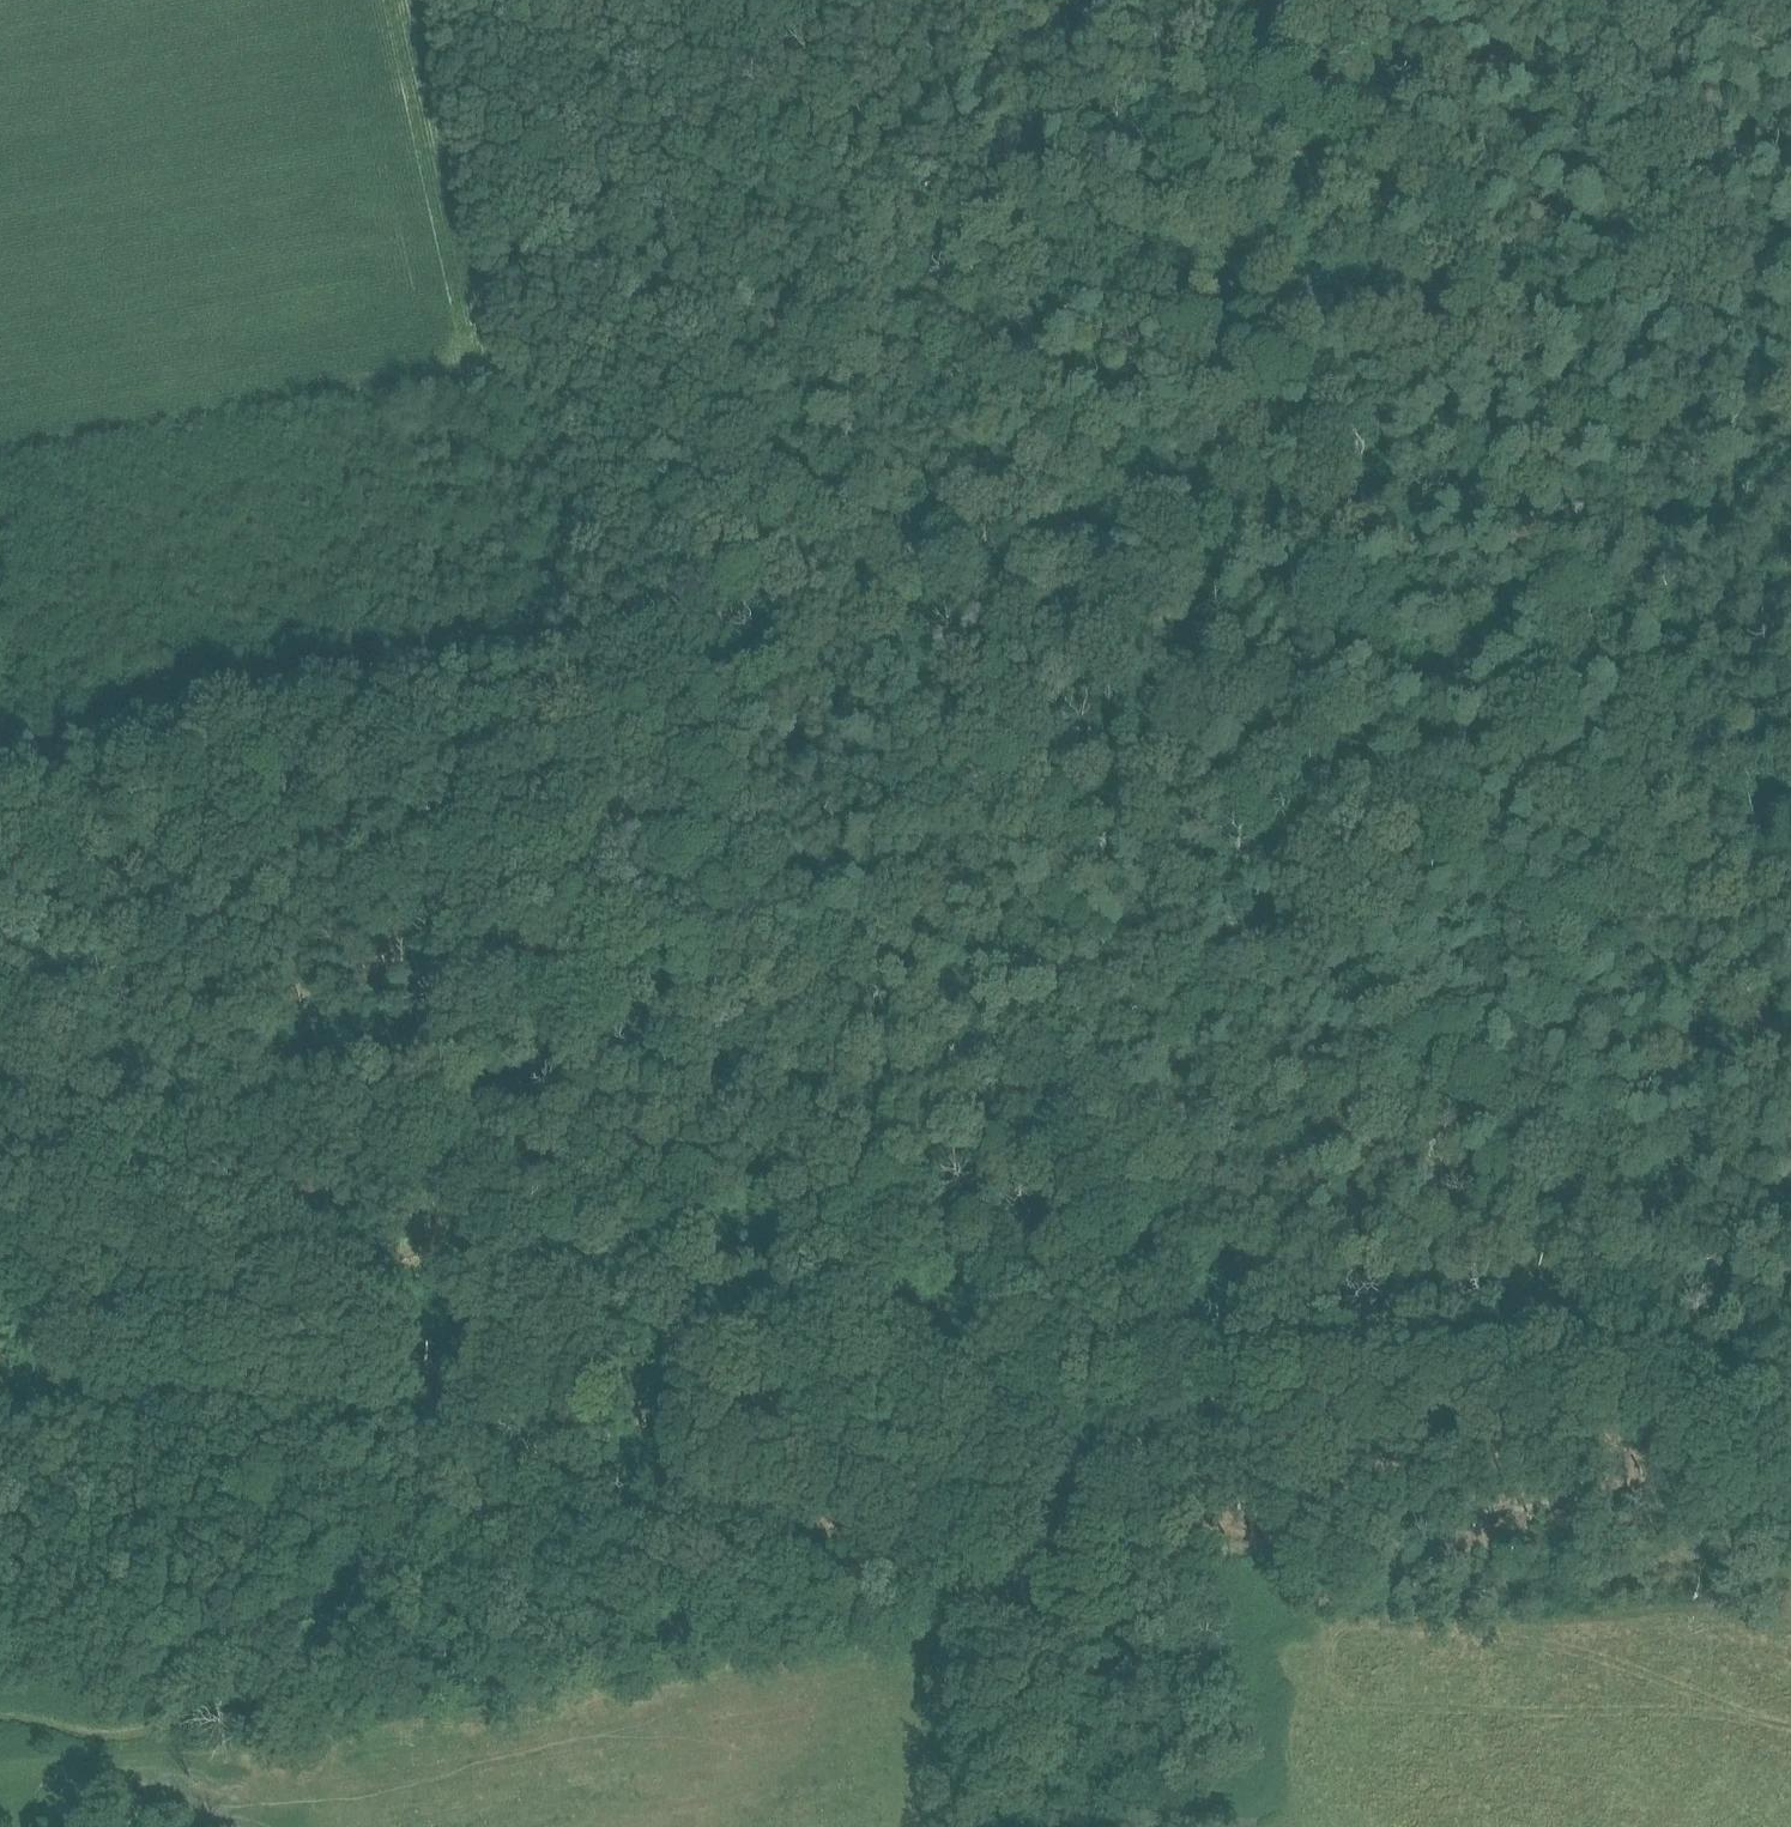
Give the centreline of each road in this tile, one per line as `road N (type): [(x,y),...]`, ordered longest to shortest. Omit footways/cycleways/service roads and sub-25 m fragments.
road 1 (track): [(0,1718),(94,1730),(712,1635),(1121,1561)]

